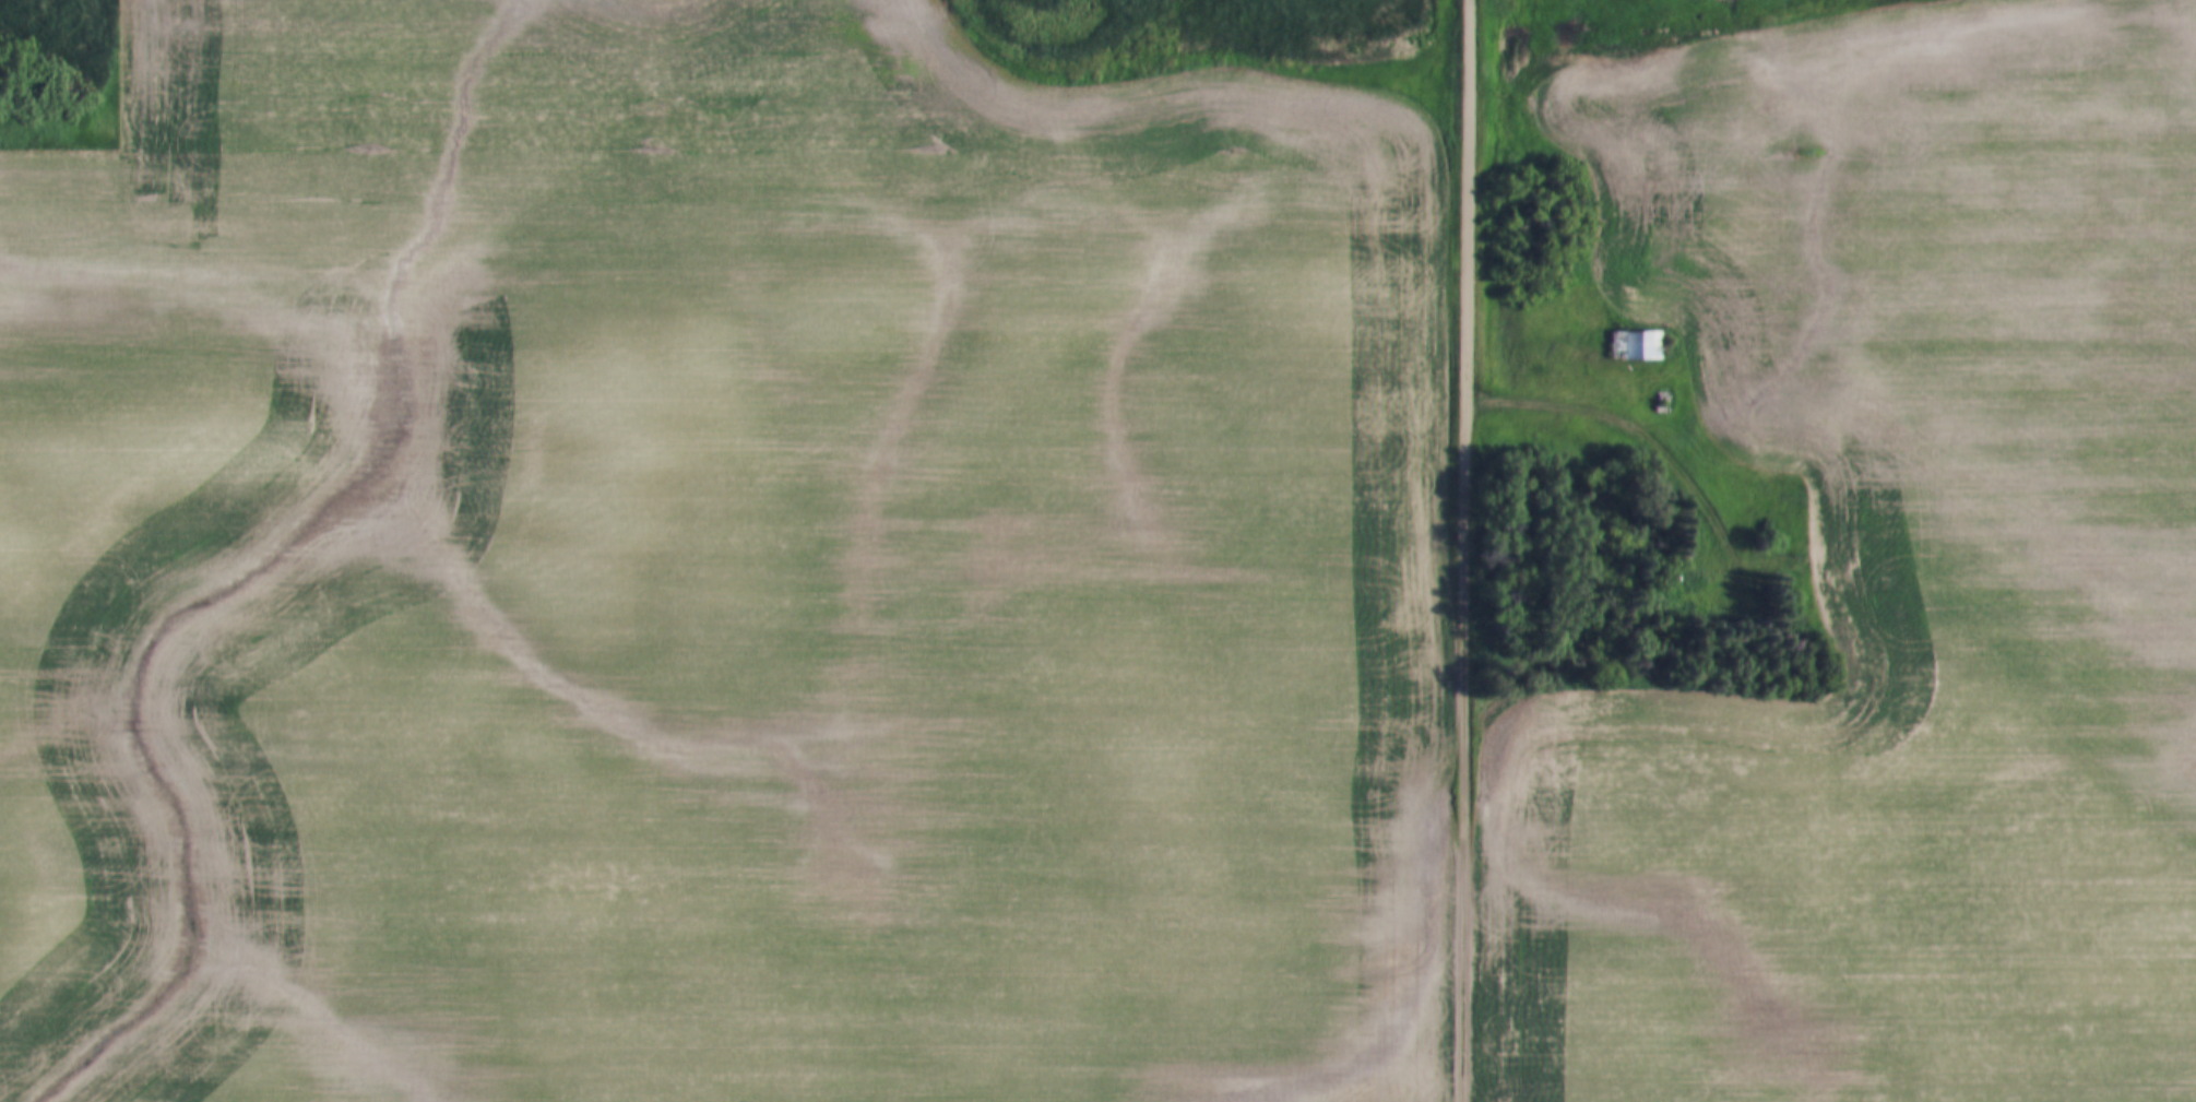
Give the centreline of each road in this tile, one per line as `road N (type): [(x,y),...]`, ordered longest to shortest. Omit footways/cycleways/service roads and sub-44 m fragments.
road 1 (track): [(1473,0),(1467,1101)]
road 2 (track): [(1470,402),(1584,408),(1642,428),(1702,488),(1748,583)]
road 3 (track): [(131,0),(117,143),(0,142)]

